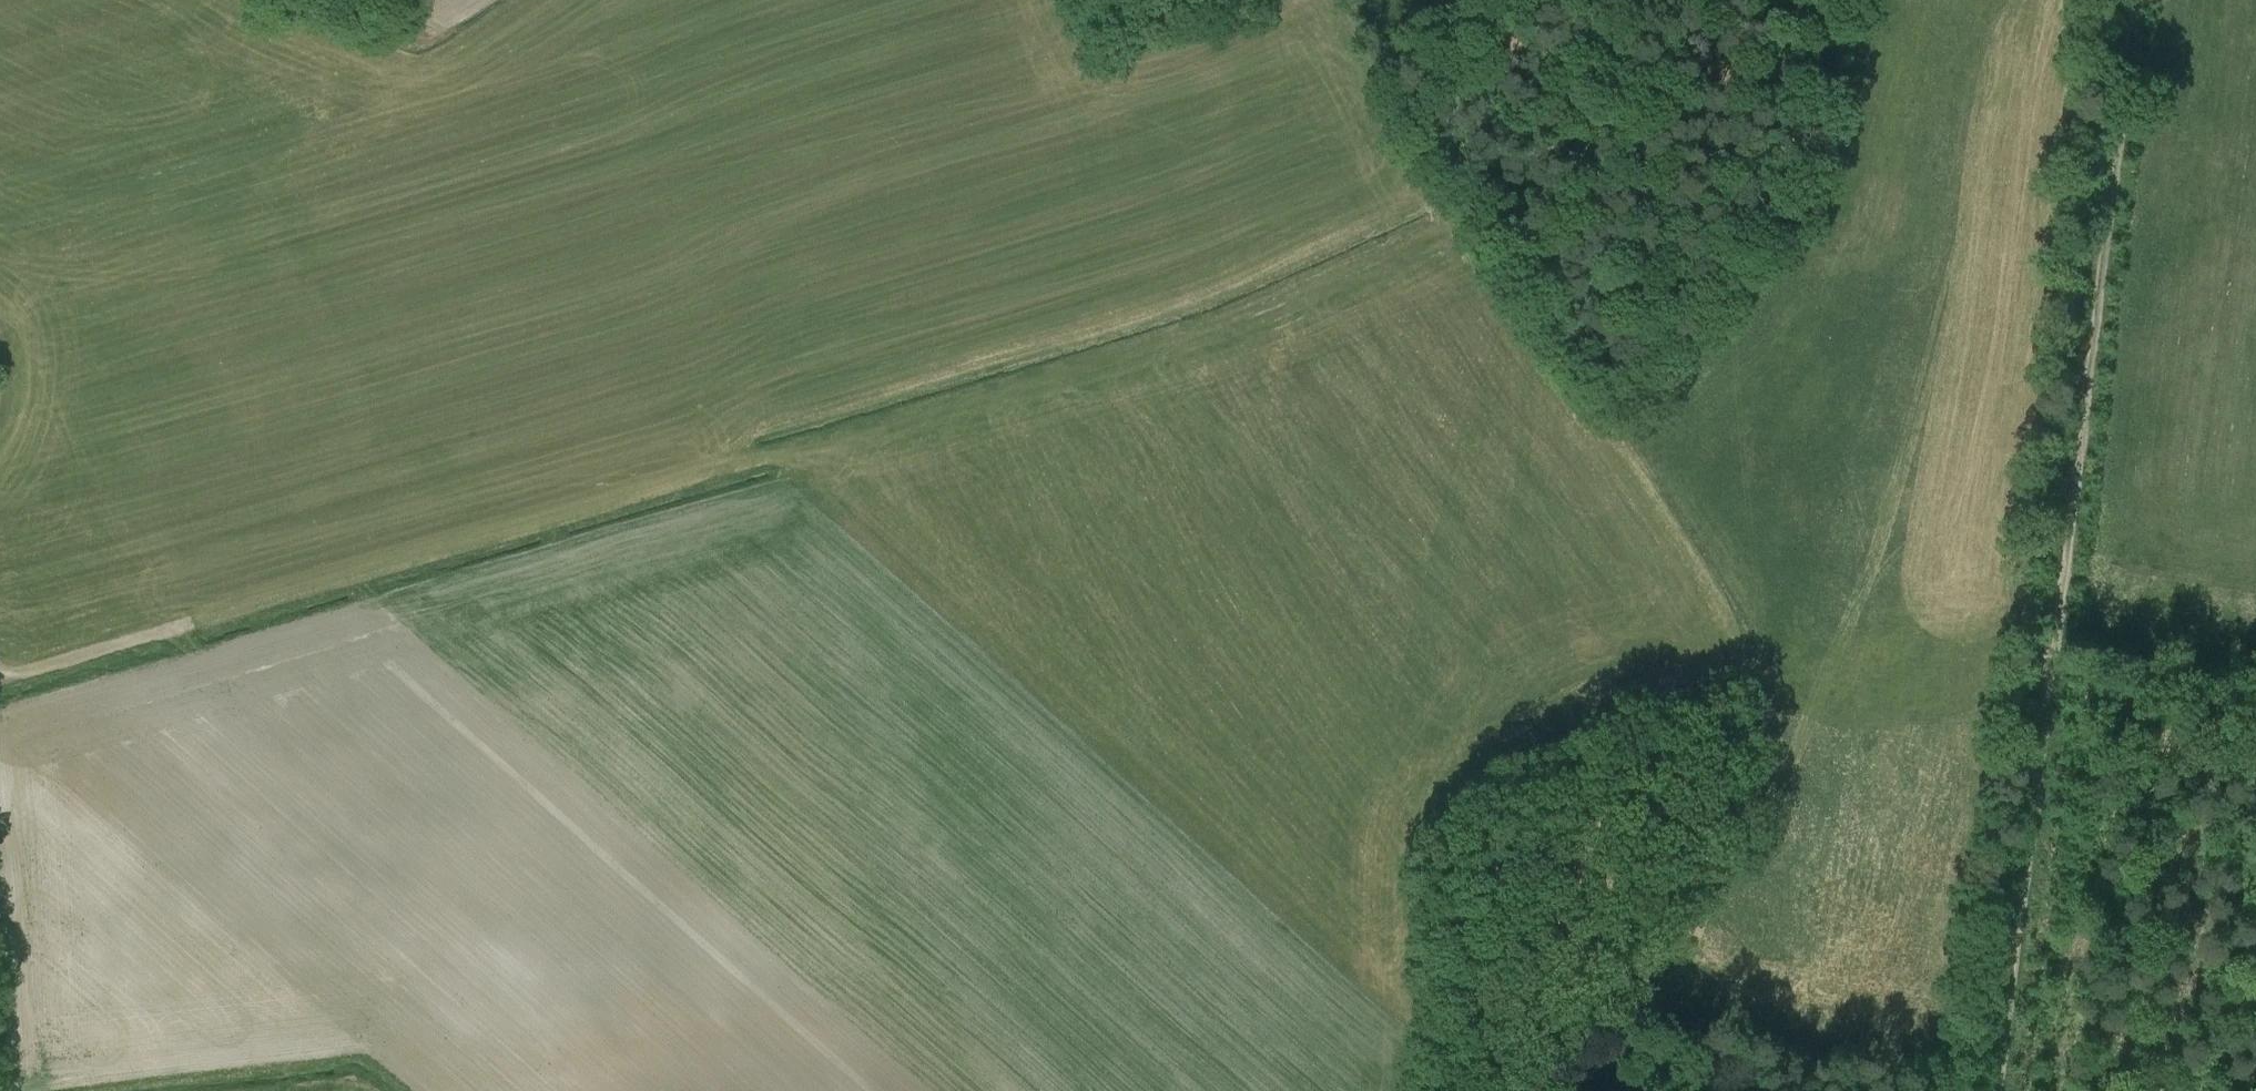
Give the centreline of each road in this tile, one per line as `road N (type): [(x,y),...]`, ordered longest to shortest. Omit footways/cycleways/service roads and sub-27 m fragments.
road 1 (track): [(2045,659),(2131,0)]
road 2 (track): [(1989,1090),(2045,659)]

